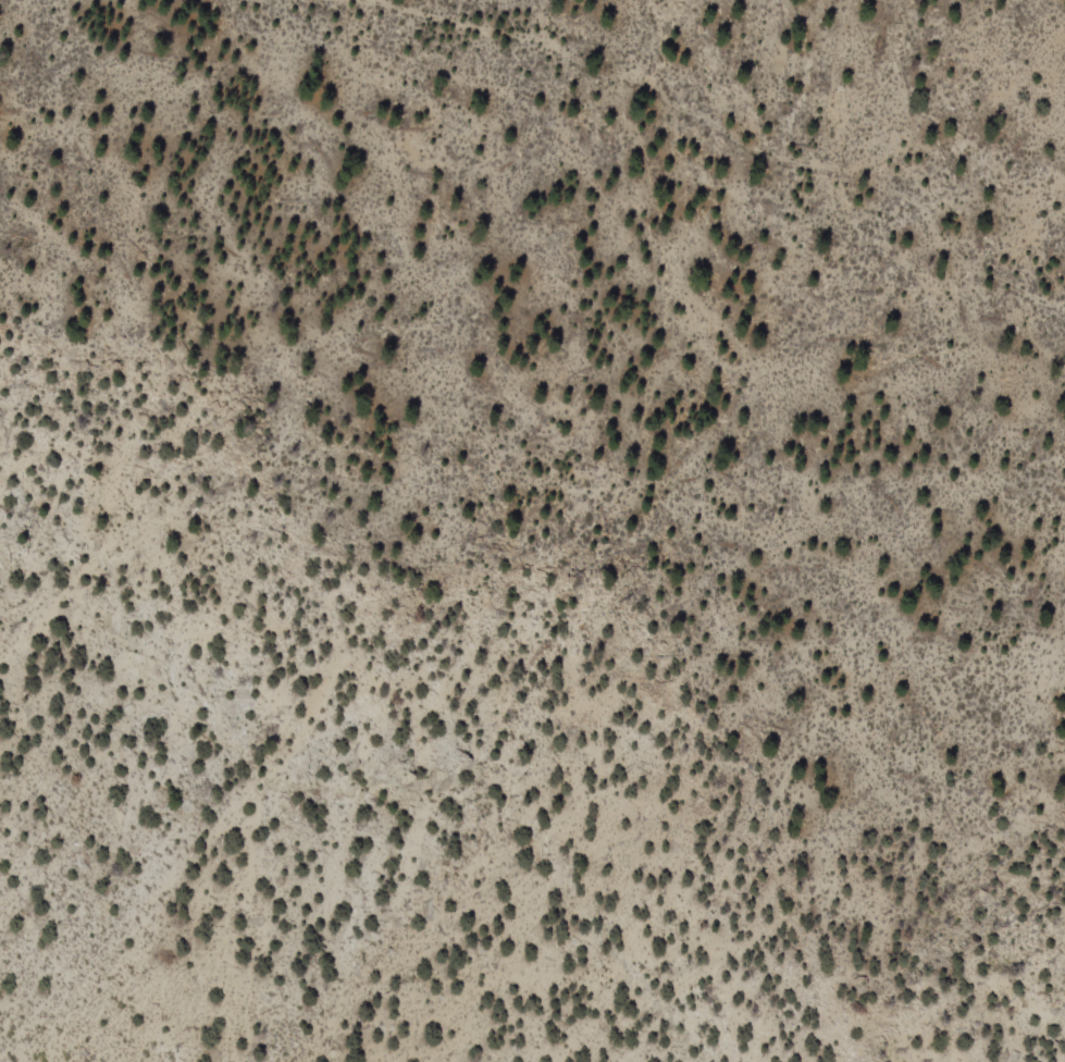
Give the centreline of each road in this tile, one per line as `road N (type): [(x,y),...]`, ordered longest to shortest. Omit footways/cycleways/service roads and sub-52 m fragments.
road 1 (track): [(587,65),(394,13),(290,0)]

